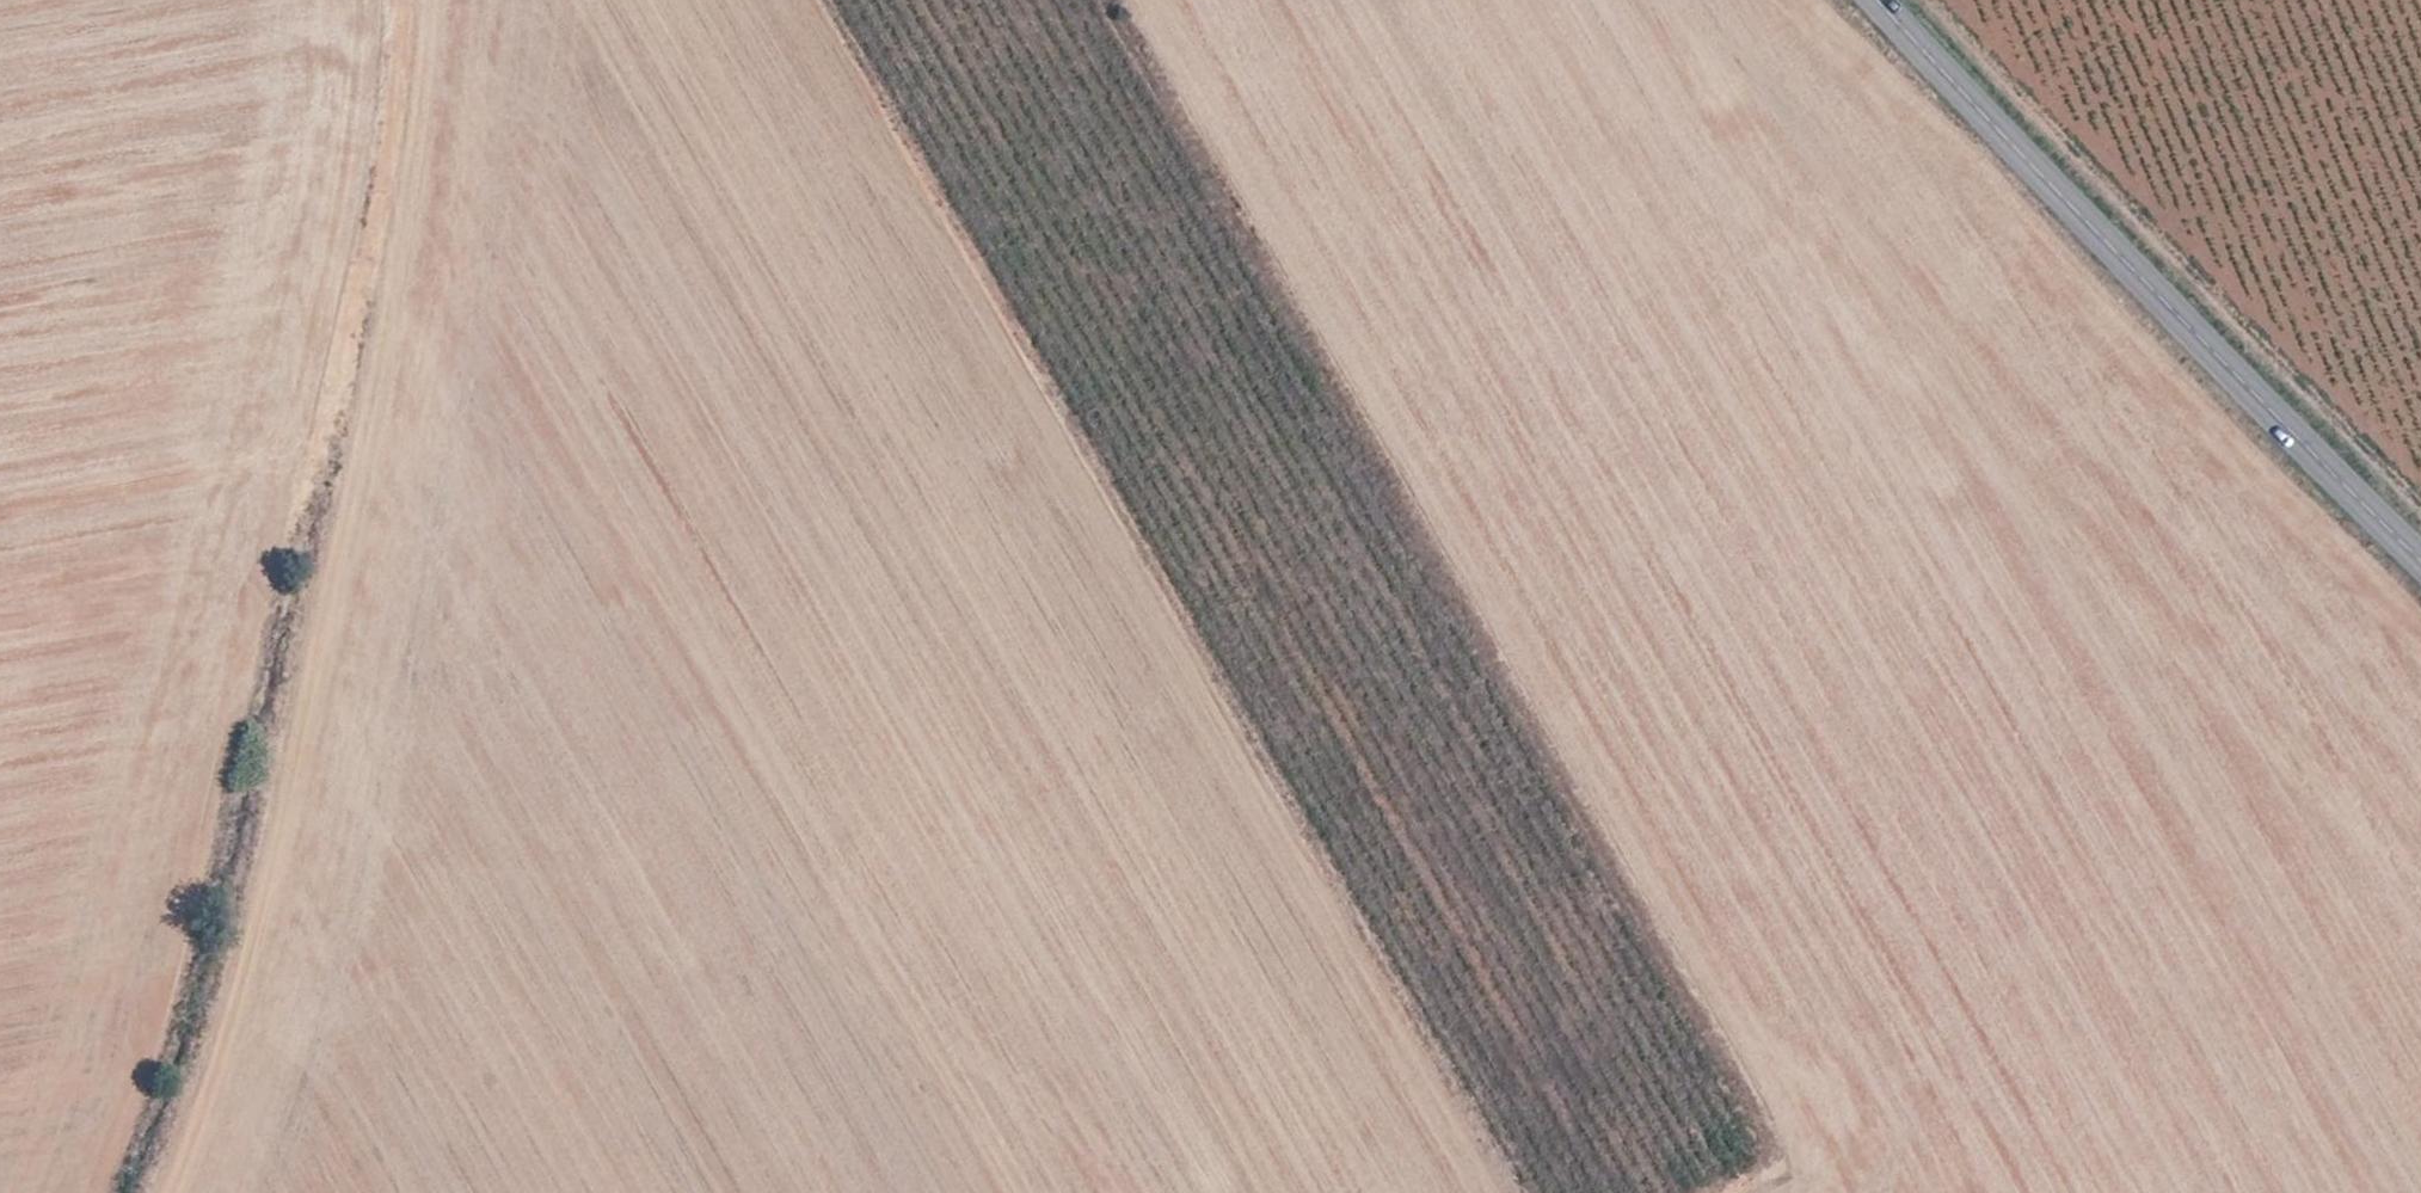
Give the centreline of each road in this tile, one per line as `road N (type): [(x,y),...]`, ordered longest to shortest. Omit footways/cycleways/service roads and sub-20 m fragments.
road 1 (tertiary): [(2420,558),(1880,0)]

